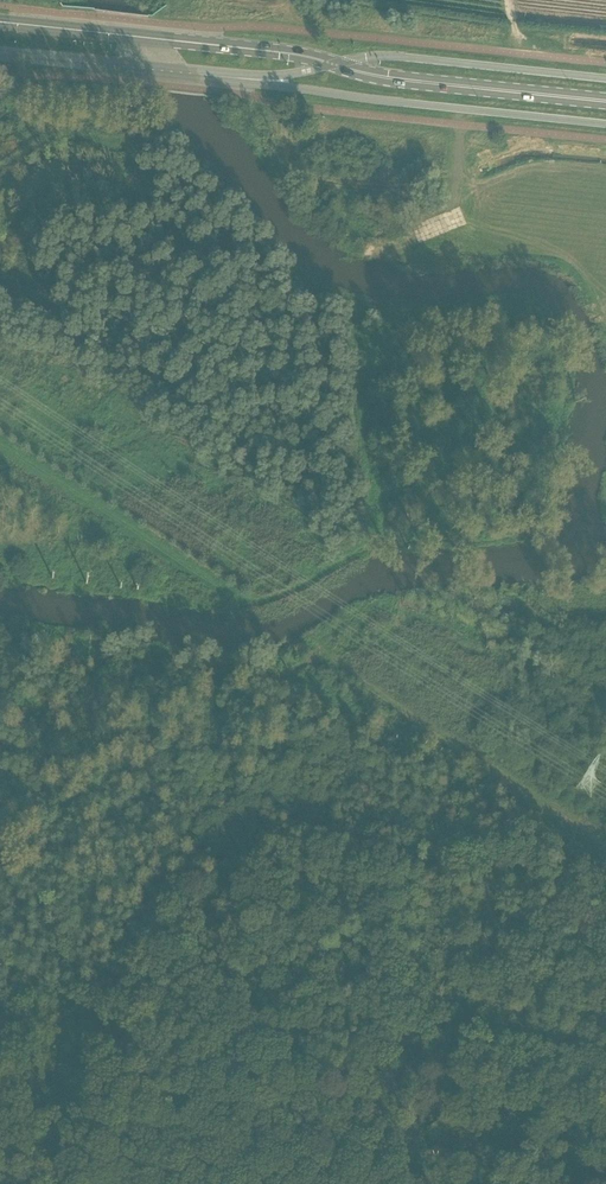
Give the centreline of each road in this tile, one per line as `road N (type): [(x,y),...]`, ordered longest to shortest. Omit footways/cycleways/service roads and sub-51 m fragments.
road 1 (secondary): [(167,41),(299,55),(388,79),(605,101)]
road 2 (track): [(605,834),(315,632)]
road 3 (secondary): [(167,41),(0,22)]
road 4 (track): [(463,1183),(465,1052)]

